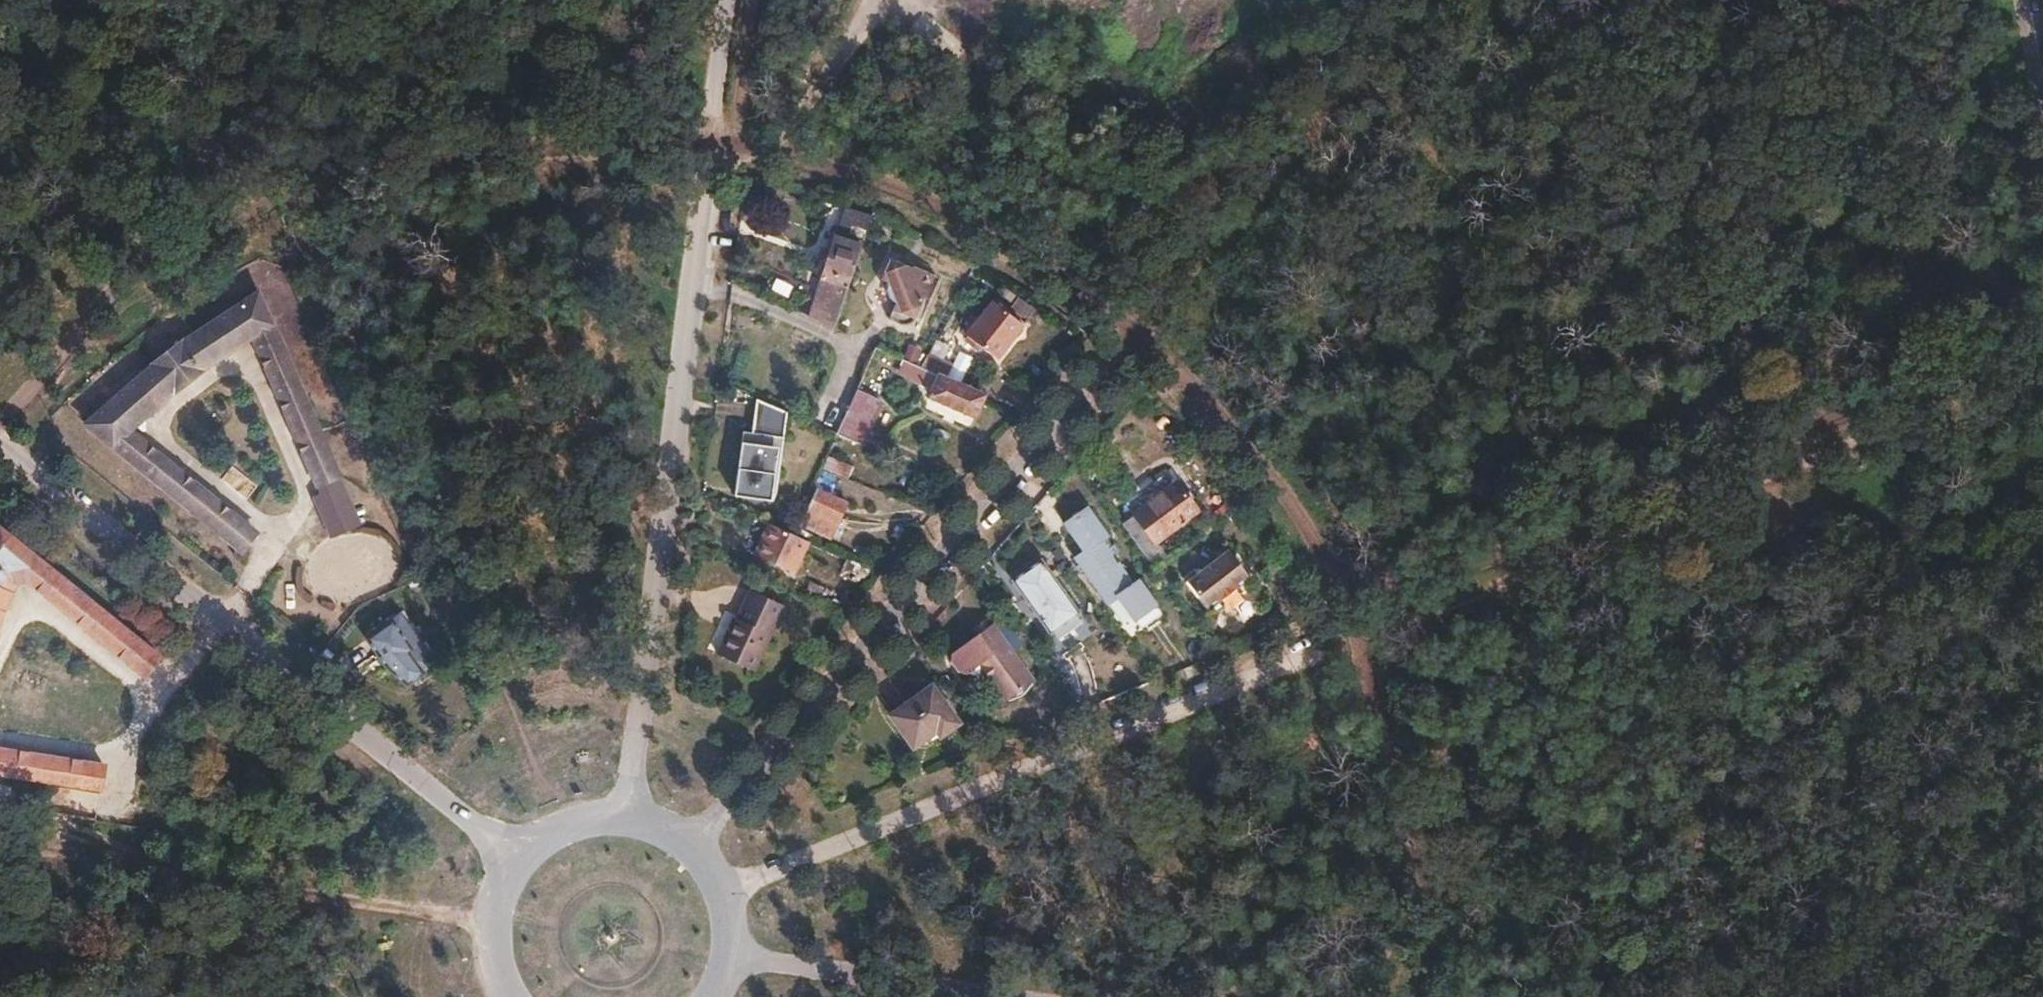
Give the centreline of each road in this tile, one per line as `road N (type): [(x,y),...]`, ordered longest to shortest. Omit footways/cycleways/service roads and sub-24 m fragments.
road 1 (track): [(203,0),(565,843)]
road 2 (residential): [(630,828),(731,0)]
road 3 (track): [(1352,639),(2042,359)]
road 4 (residential): [(685,845),(1139,334)]
road 5 (residential): [(533,869),(0,442)]
road 6 (residential): [(731,893),(1352,639)]
road 7 (track): [(0,842),(507,918)]
road 8 (track): [(1139,334),(1429,0)]
road 9 (residential): [(978,996),(743,963)]
road 10 (residential): [(533,869),(505,931),(514,996)]

